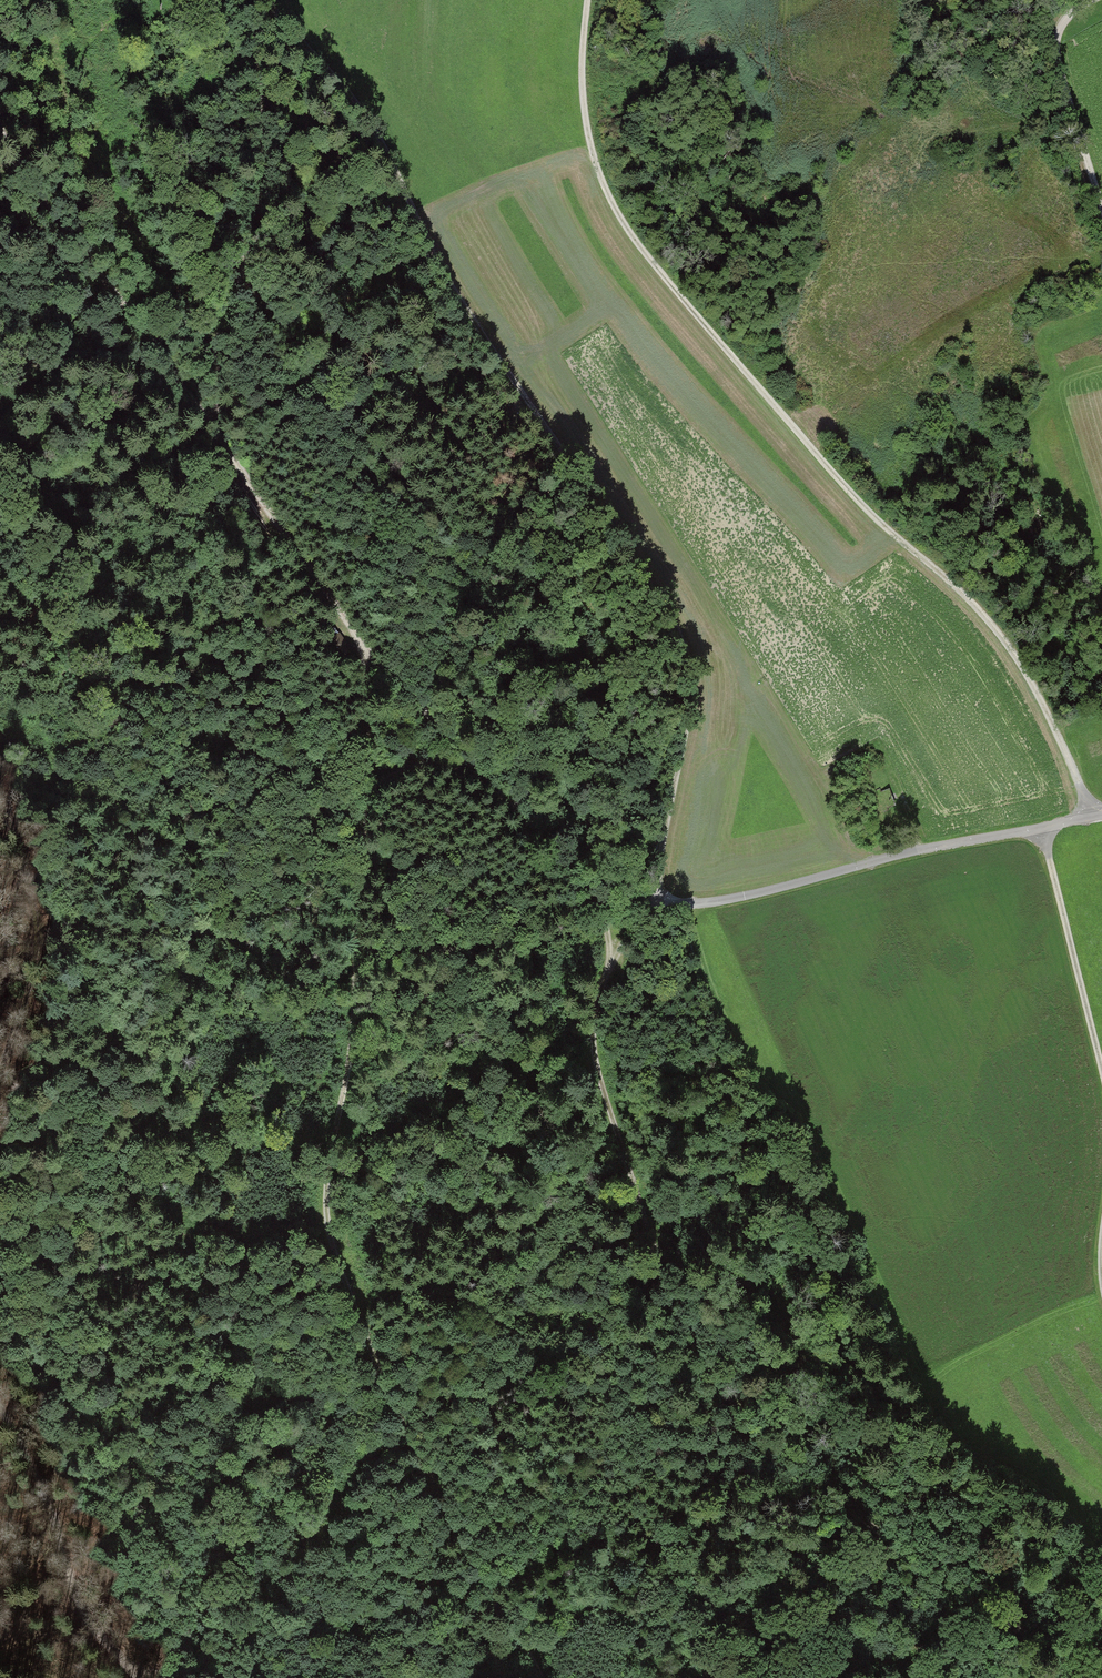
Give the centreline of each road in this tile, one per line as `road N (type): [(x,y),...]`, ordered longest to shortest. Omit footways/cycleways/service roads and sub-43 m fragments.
road 1 (track): [(263,0),(261,174),(219,341),(222,437),(358,645),(592,884),(652,905),(599,986),(593,1042),(659,1259),(744,1424),(836,1507),(1101,1674)]
road 2 (track): [(542,1677),(396,1418),(325,1219),(363,794),(358,645)]
road 3 (track): [(667,904),(656,886),(691,701),(687,652),(639,564),(444,272),(387,148),(269,0)]
road 4 (track): [(588,0),(585,101),(615,206),(736,360),(896,538),(1002,639),(1101,810)]
road 5 (track): [(1101,810),(773,889),(692,901)]
road 6 (track): [(222,437),(30,187),(0,130)]
road 7 (track): [(0,1405),(32,1464),(90,1624),(139,1677)]
road 8 (track): [(0,1075),(23,1005),(34,932),(19,834),(0,784)]
road 9 (track): [(1037,826),(1101,1075)]
road 10 (track): [(1098,0),(1074,12),(1058,47),(1101,197)]
road 11 (track): [(475,767),(438,756),(405,764),(379,782),(362,809)]

